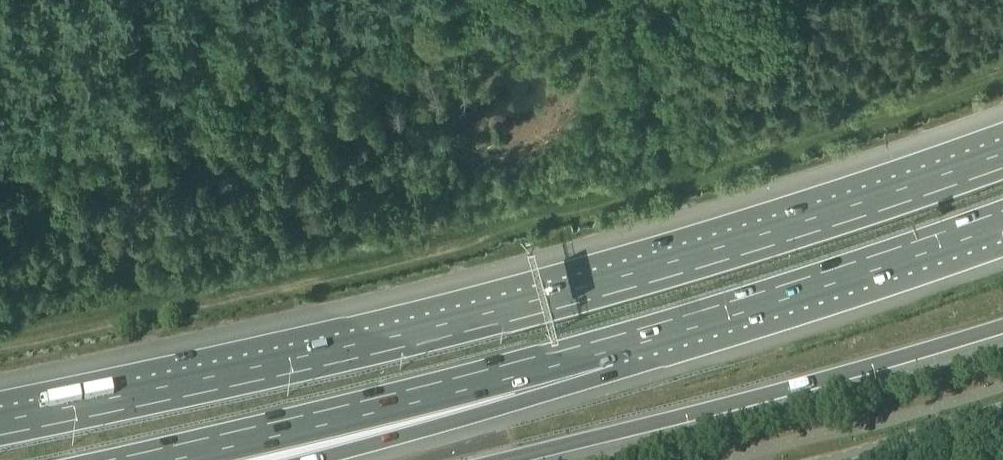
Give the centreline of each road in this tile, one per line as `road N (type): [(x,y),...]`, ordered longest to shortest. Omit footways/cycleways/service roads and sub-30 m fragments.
road 1 (motorway): [(1002,161),(576,296),(0,428)]
road 2 (motorway): [(500,459),(1002,327)]
road 3 (motorway): [(141,459),(604,347)]
road 4 (motorway): [(604,347),(1002,219)]
road 5 (motorway): [(252,459),(604,347)]
road 6 (tertiary): [(852,459),(1002,415)]
road 7 (track): [(623,0),(671,133)]

